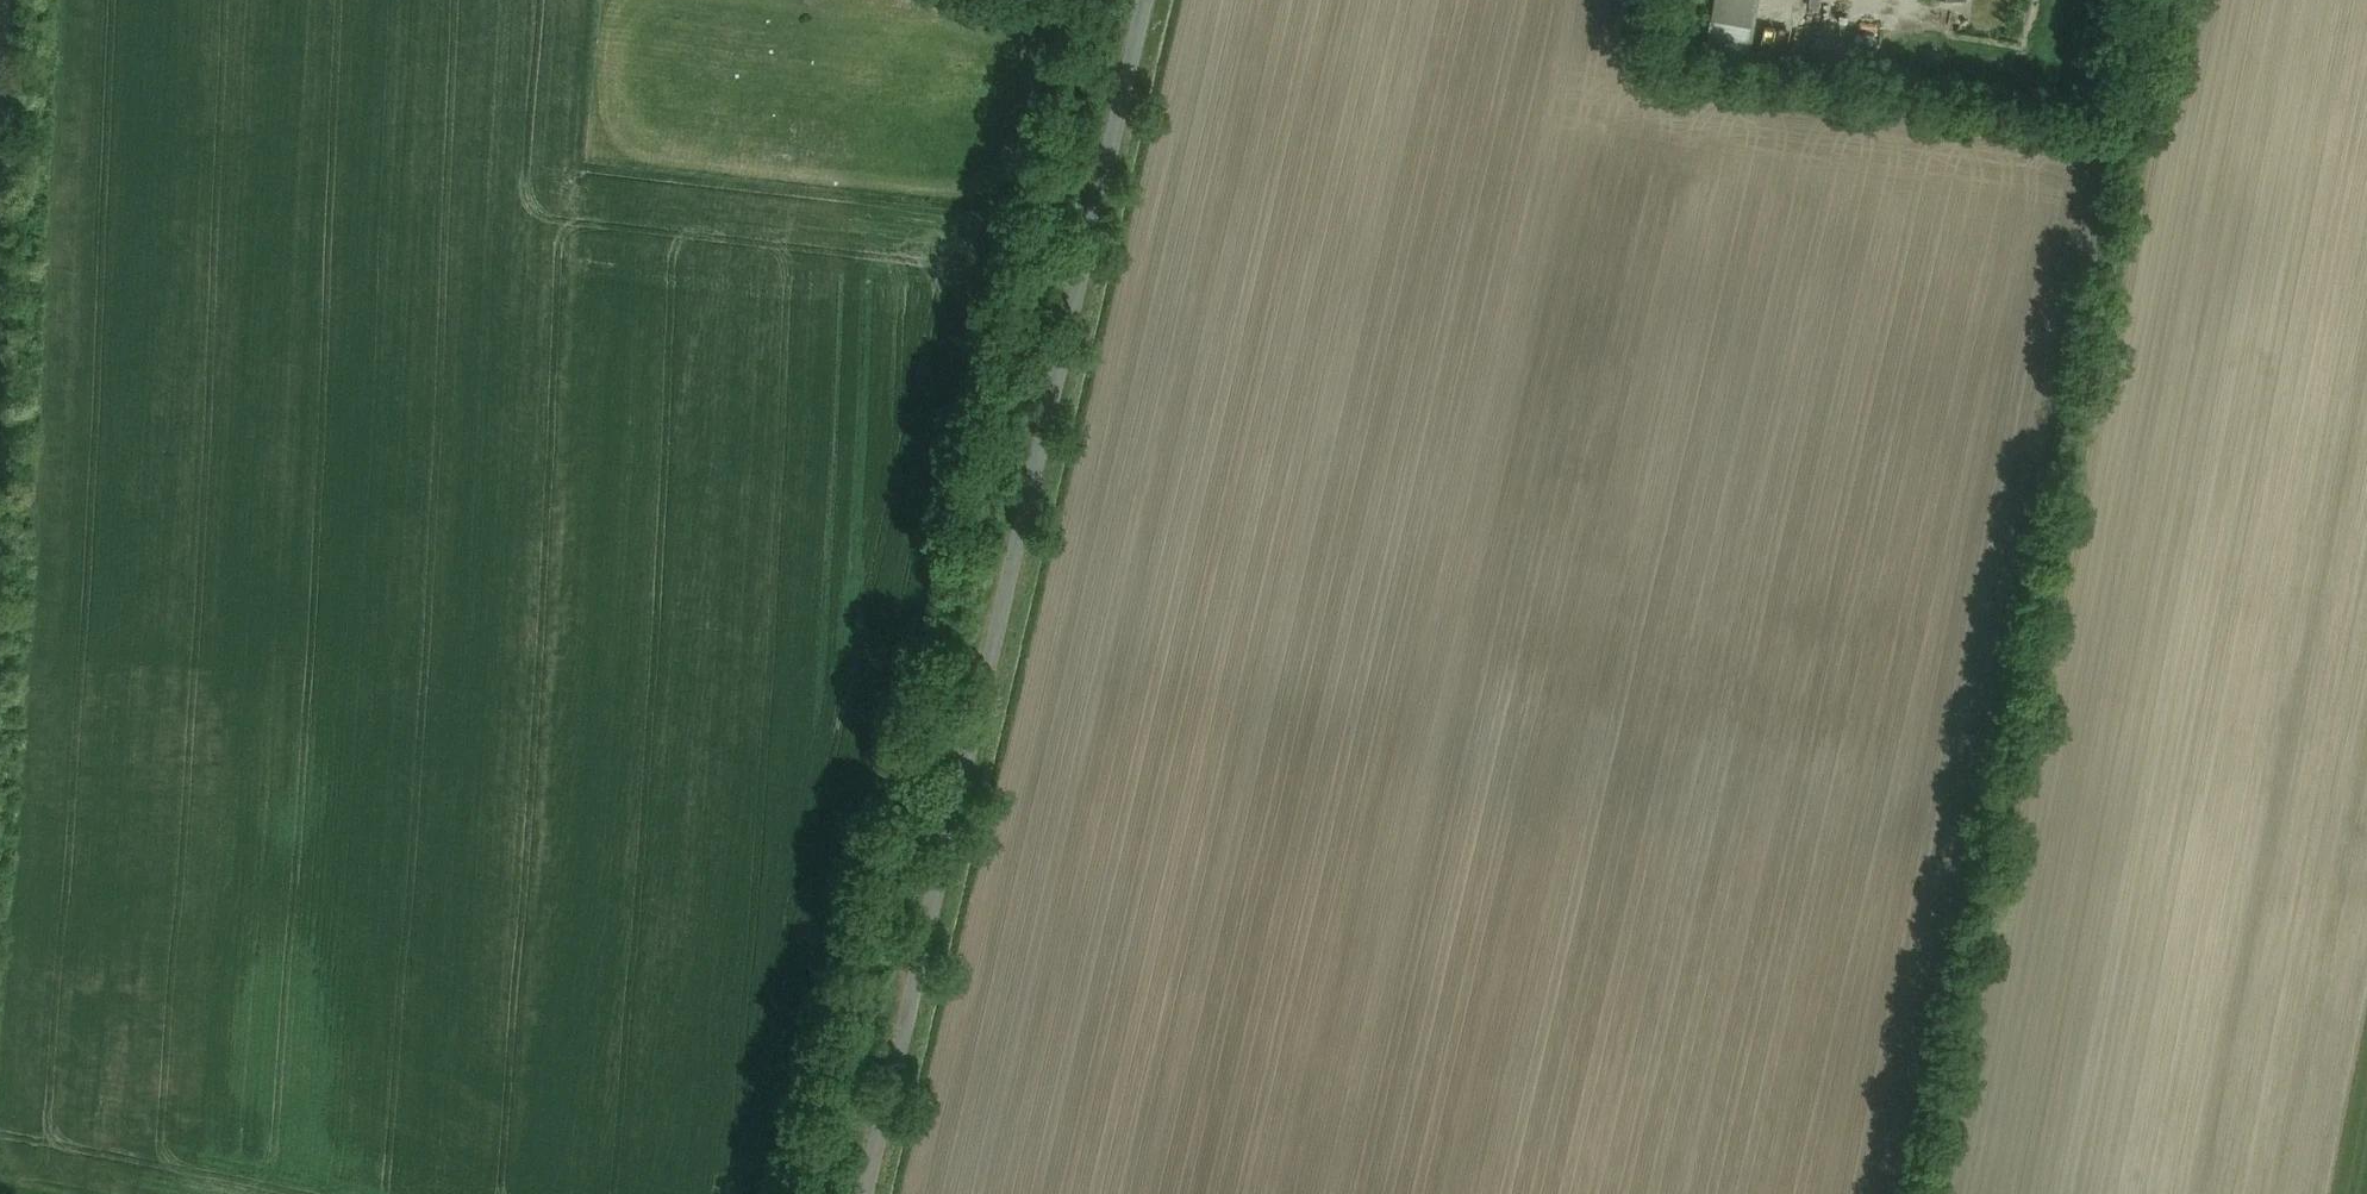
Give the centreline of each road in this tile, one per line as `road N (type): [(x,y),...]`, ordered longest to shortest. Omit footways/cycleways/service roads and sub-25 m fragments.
road 1 (unclassified): [(857,1193),(1137,0)]

